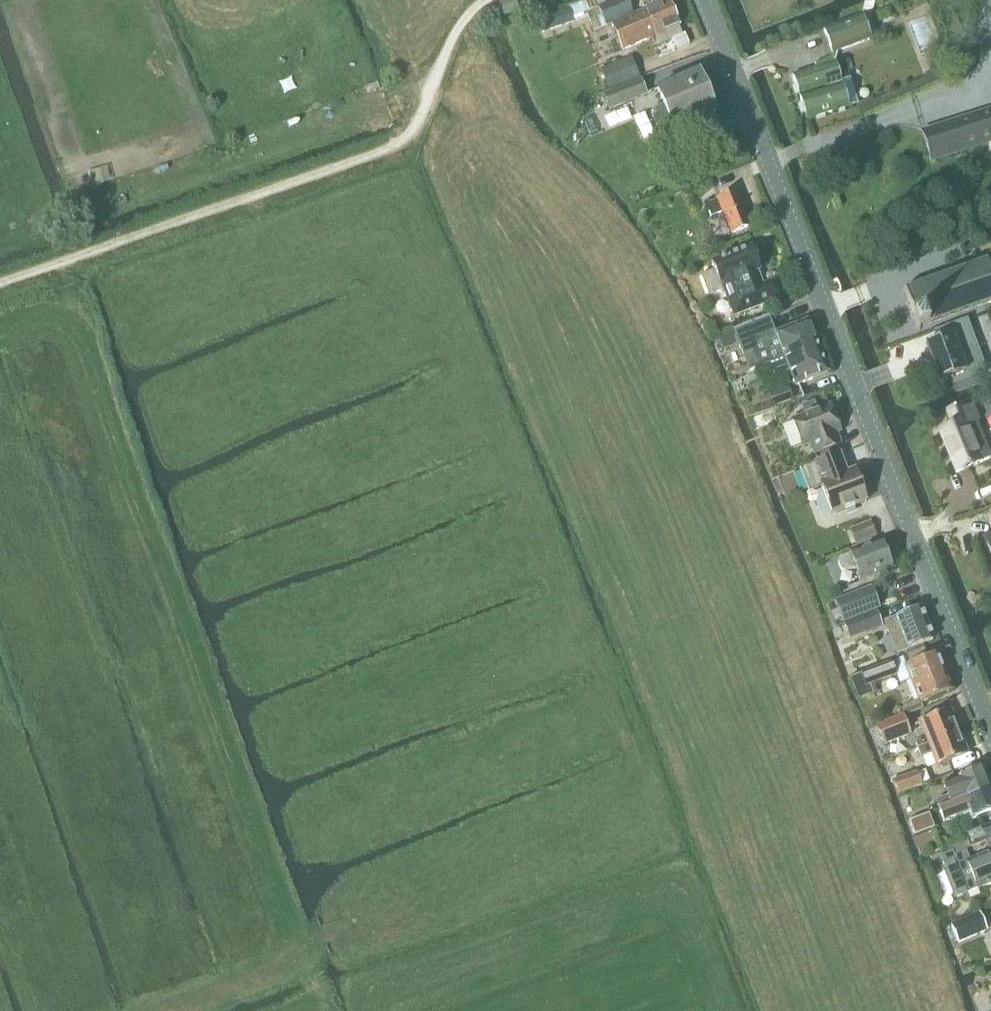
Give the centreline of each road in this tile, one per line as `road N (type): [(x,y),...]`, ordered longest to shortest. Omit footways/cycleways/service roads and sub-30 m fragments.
road 1 (track): [(820,705),(560,213),(472,114),(412,75),(402,36)]
road 2 (residential): [(990,726),(703,0)]
road 3 (track): [(85,327),(302,945)]
road 4 (track): [(0,283),(407,140),(461,20),(481,0)]
road 5 (track): [(820,705),(952,1010)]
road 6 (track): [(302,945),(254,976),(157,1010)]

